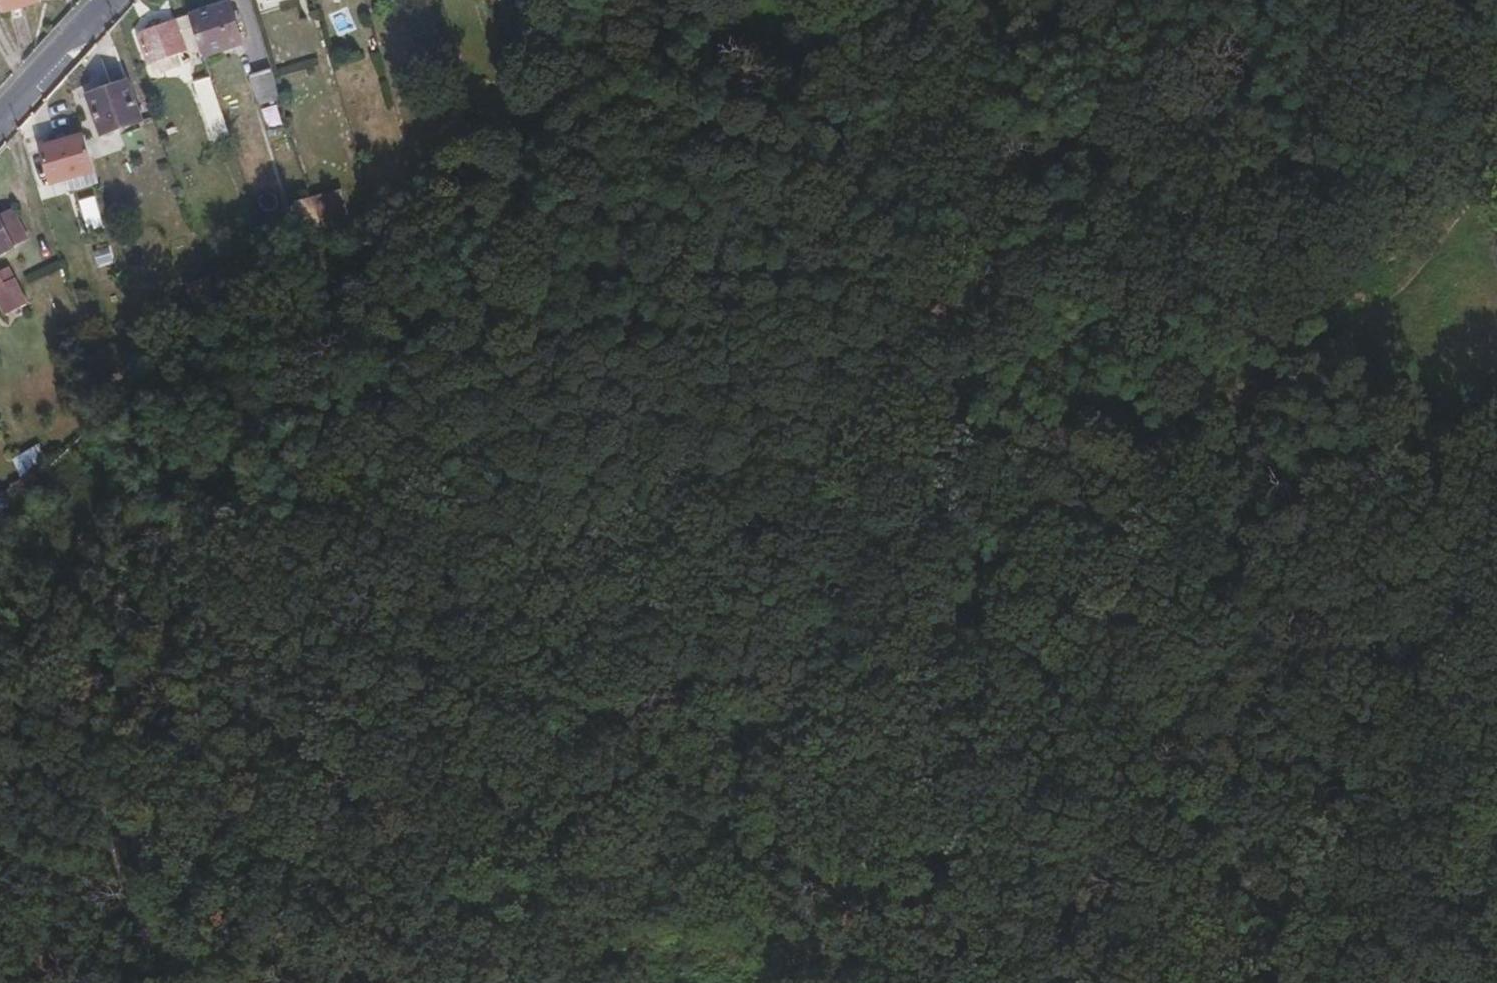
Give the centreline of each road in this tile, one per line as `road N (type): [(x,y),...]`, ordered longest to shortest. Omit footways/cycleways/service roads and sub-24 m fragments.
road 1 (tertiary): [(0,111),(104,0)]

